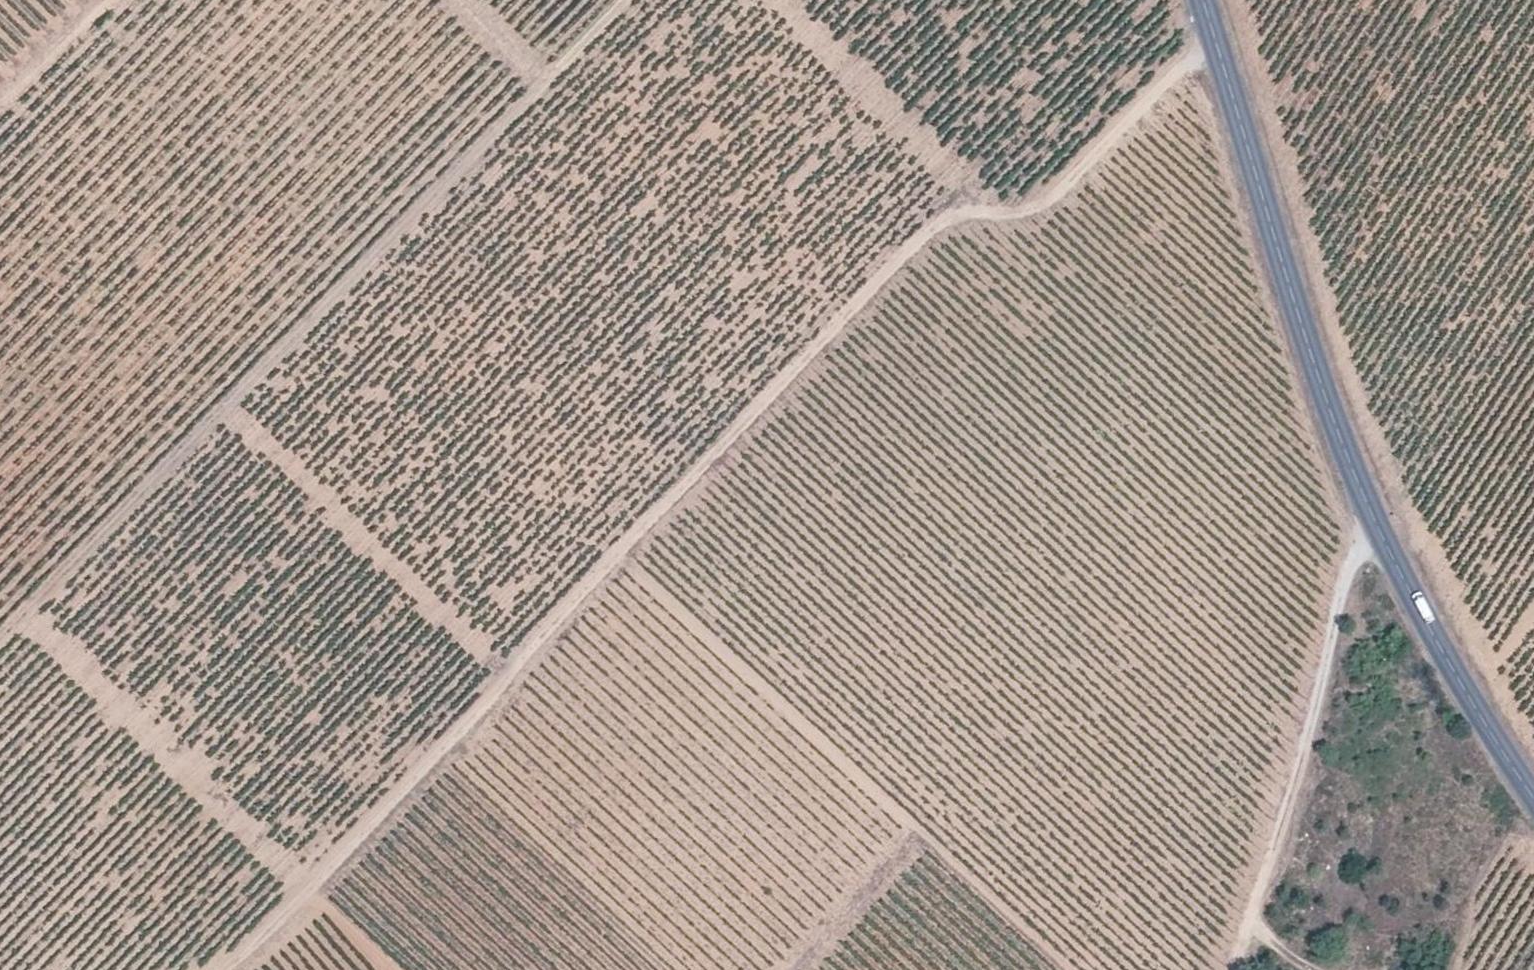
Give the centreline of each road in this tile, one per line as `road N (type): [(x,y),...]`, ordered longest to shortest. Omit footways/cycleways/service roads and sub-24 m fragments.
road 1 (tertiary): [(1533,800),(1420,615),(1356,480),(1201,0)]
road 2 (track): [(1378,527),(1348,570),(1232,969)]

